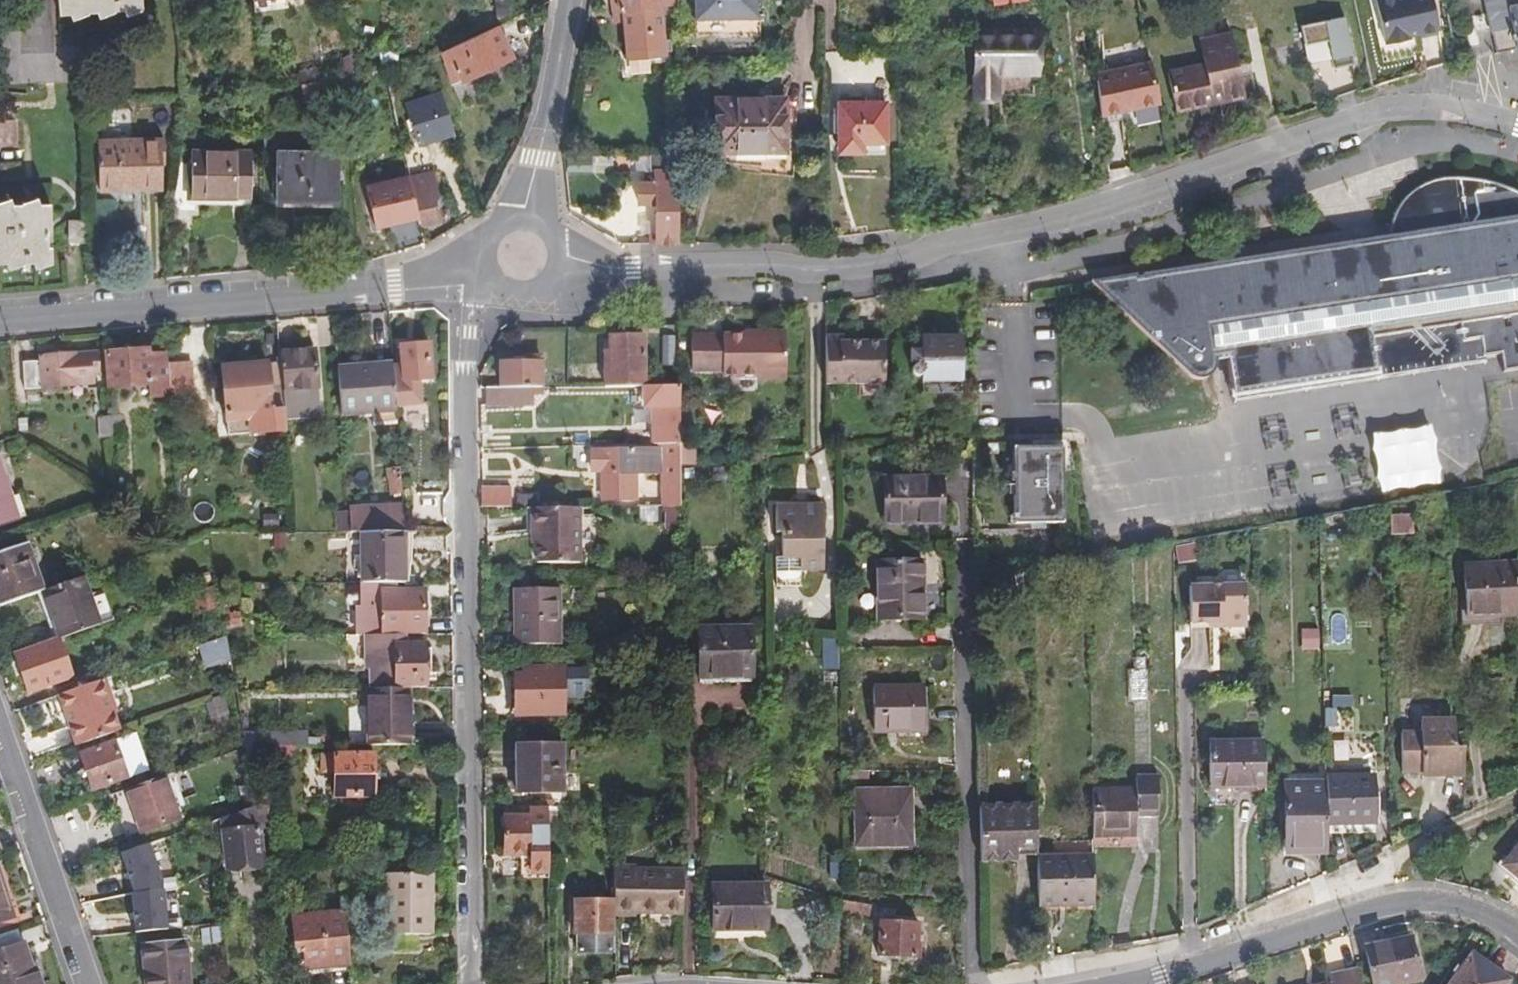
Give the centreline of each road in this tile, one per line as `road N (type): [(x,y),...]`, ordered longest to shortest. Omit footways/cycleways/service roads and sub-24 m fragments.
road 1 (residential): [(559,264),(627,272),(888,266),(1057,220),(1373,114),(1430,111),(1517,126)]
road 2 (residential): [(471,983),(465,335),(494,282)]
road 3 (tertiary): [(0,321),(389,292),(485,265)]
road 4 (residential): [(1138,983),(1385,906),(1462,910),(1517,942)]
road 5 (residential): [(0,749),(80,983)]
road 6 (tertiary): [(566,0),(528,220)]

